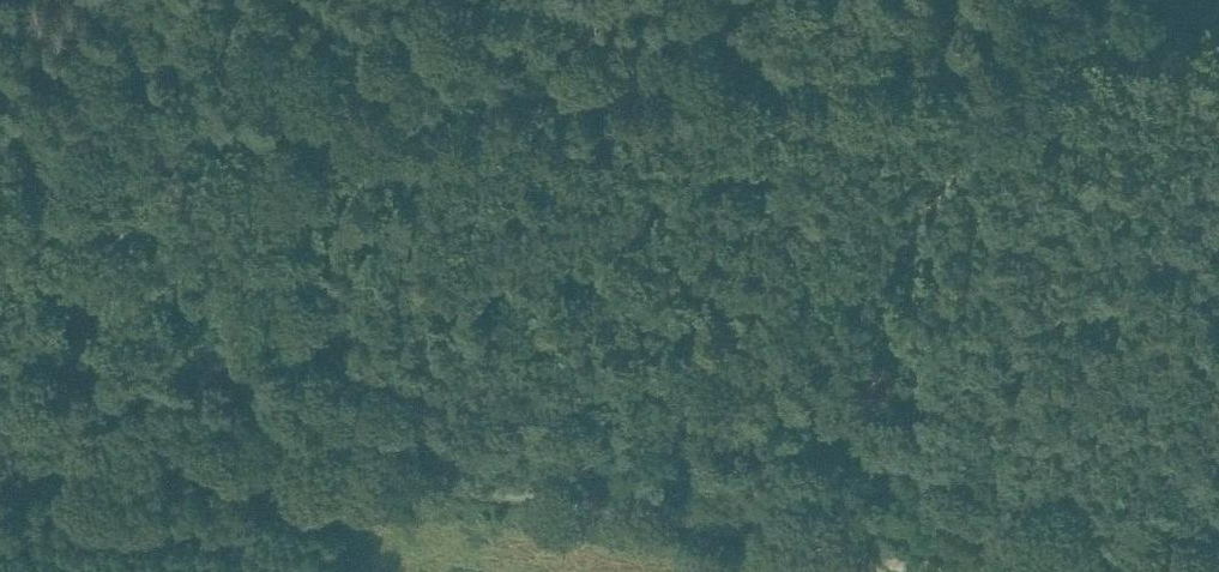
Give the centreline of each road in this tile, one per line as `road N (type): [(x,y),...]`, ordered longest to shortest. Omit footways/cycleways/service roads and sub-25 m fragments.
road 1 (track): [(0,150),(1133,11),(1218,20)]
road 2 (unclassified): [(935,571),(448,489),(208,466),(57,462),(0,470)]

